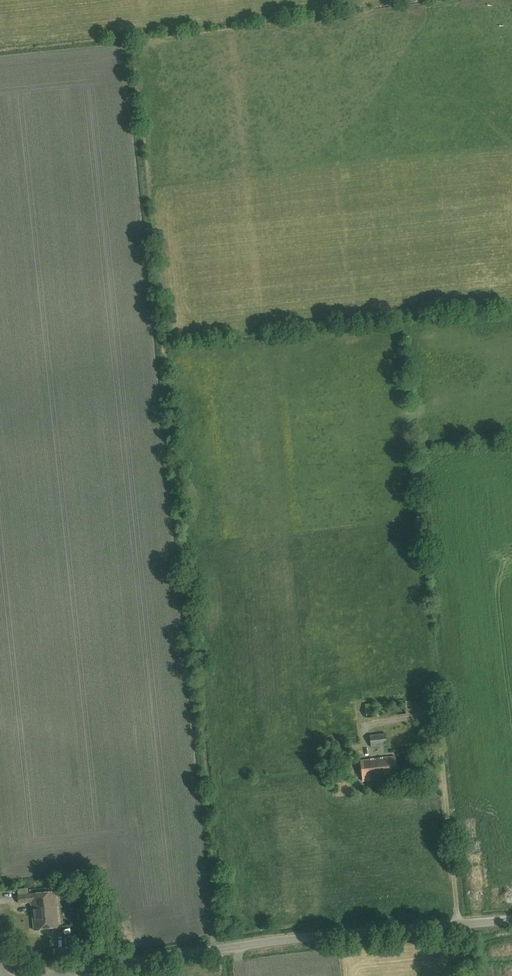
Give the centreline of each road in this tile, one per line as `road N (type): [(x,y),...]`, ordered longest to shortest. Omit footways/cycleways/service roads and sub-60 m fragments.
road 1 (unclassified): [(48,975),(347,931),(511,922)]

